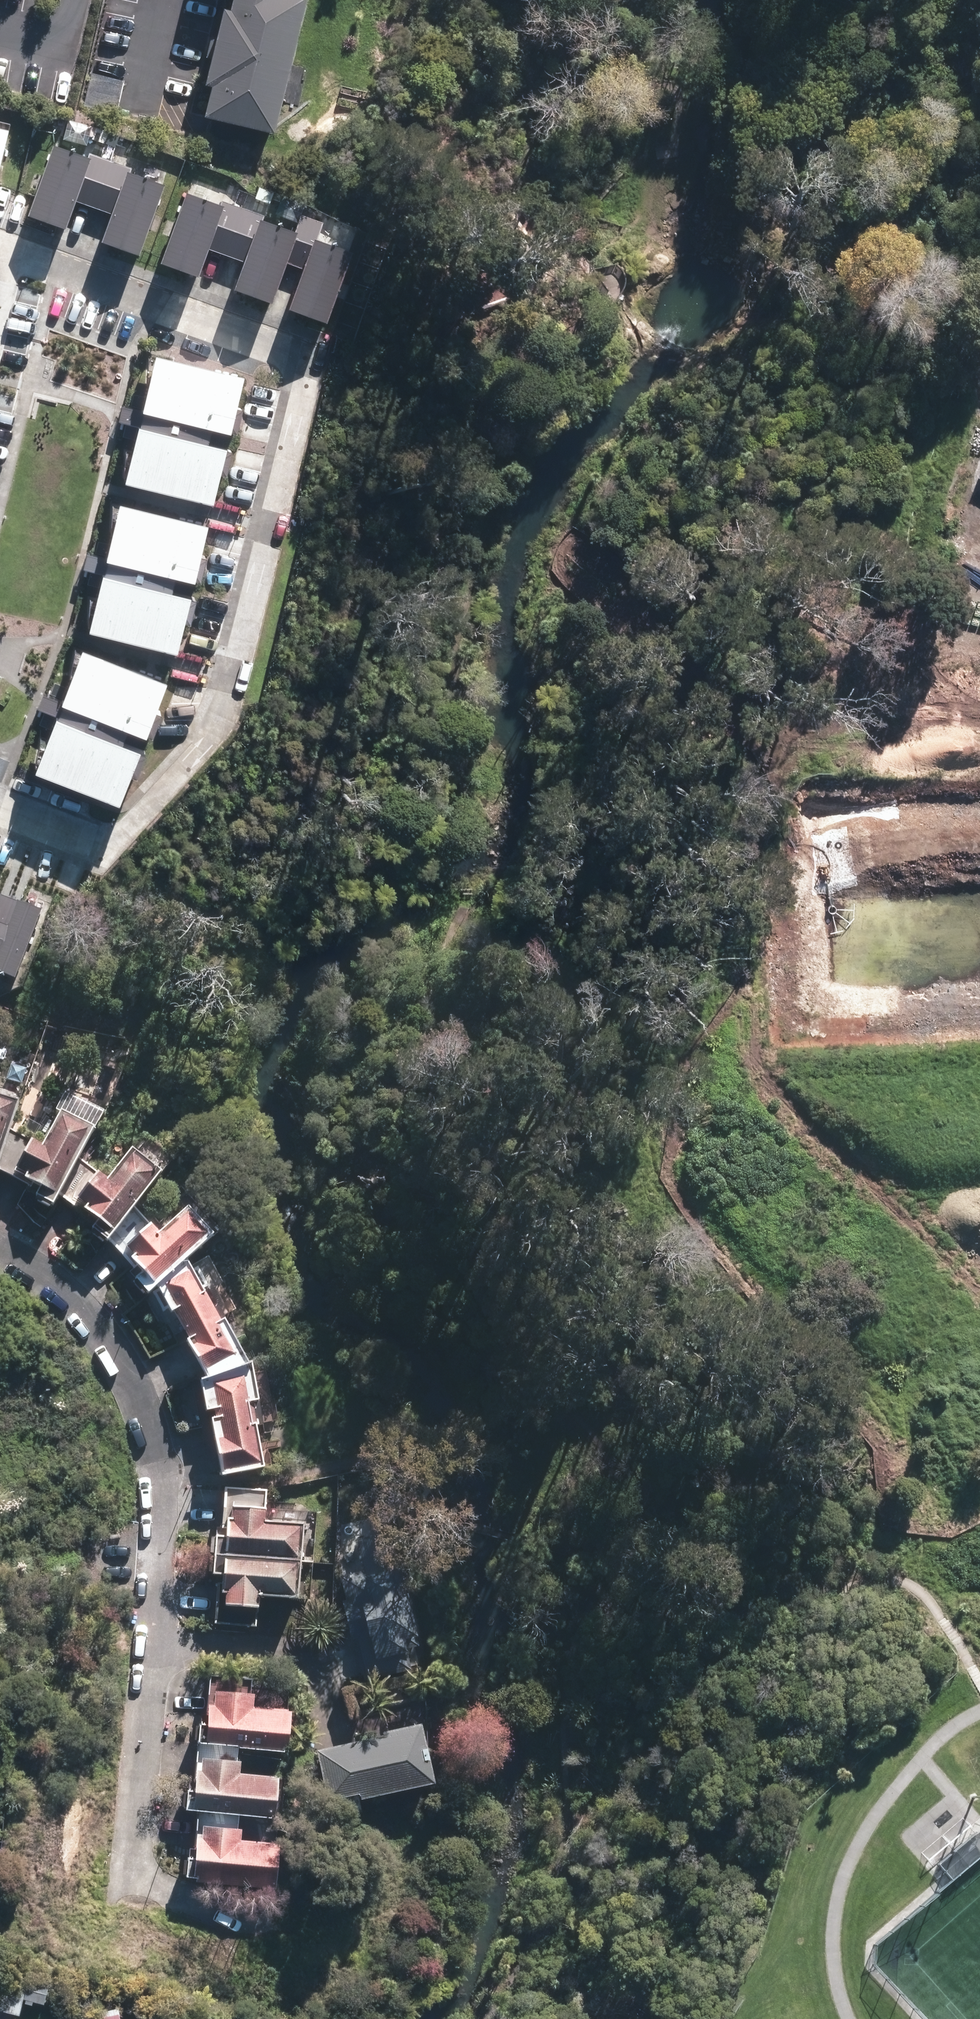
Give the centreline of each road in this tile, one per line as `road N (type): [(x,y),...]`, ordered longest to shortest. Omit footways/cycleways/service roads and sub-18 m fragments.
road 1 (motorway): [(768,2018),(696,1365),(519,0)]
road 2 (motorway): [(642,0),(876,2018)]
road 3 (residential): [(1,241),(312,355),(231,677),(202,741),(131,825),(107,840),(0,802)]
road 4 (residential): [(135,1877),(154,1641),(158,1456),(141,1397),(105,1334),(49,1281),(0,1250)]

